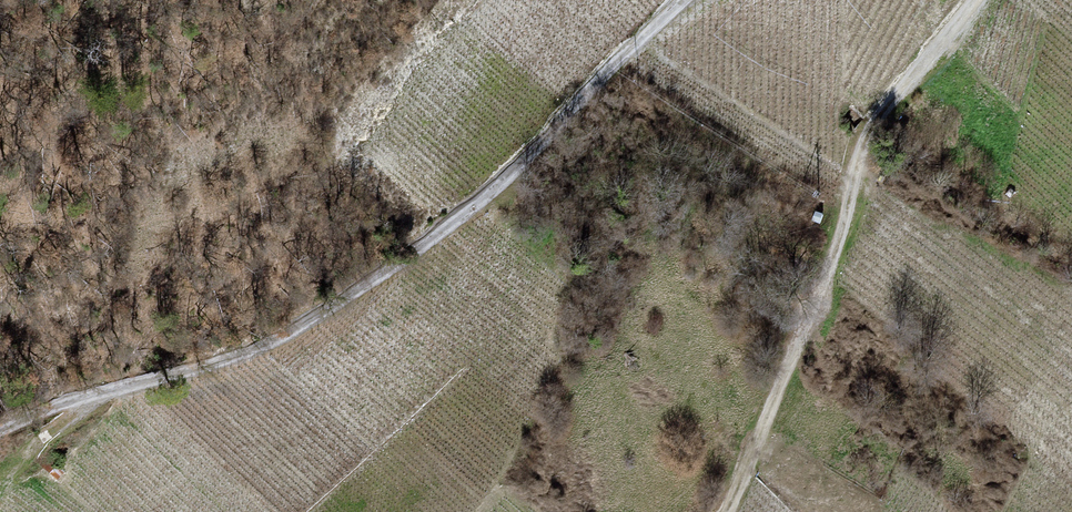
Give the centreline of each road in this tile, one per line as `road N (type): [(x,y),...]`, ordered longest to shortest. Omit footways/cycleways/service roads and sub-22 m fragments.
road 1 (unclassified): [(686,0),(503,177),(377,281),(245,355),(0,433)]
road 2 (track): [(984,0),(877,124),(828,279),(728,511)]
road 3 (track): [(0,501),(45,434),(106,396)]

